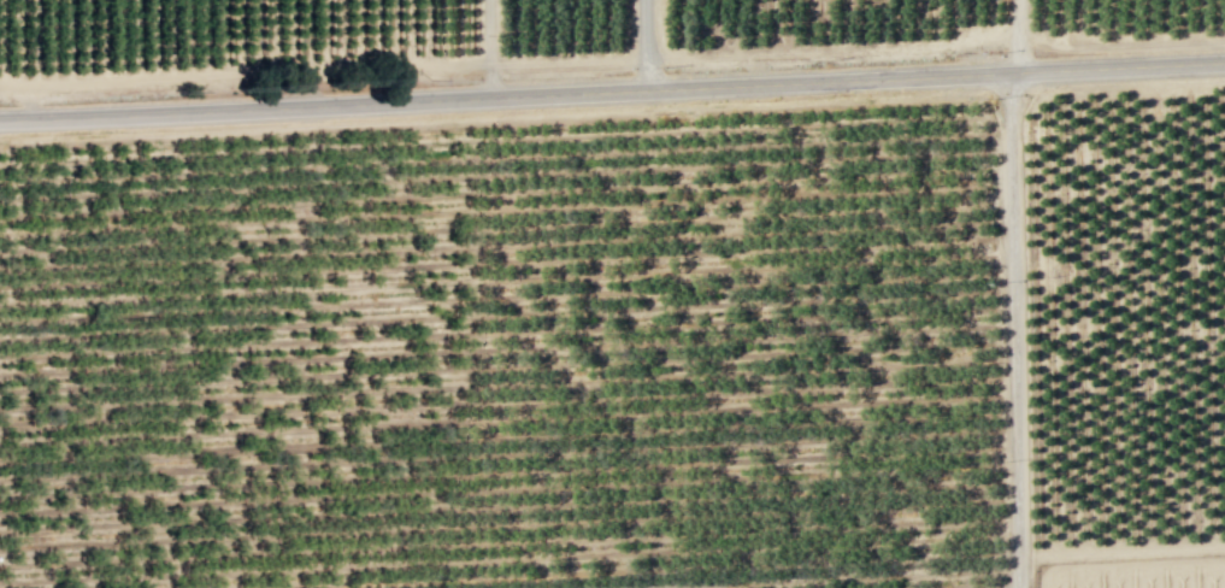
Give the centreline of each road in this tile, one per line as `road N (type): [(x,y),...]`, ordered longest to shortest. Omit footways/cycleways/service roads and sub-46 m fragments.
road 1 (tertiary): [(1224,63),(0,118)]
road 2 (residential): [(1021,587),(1011,72)]
road 3 (track): [(0,84),(491,61)]
road 4 (track): [(1020,557),(1224,547)]
road 5 (track): [(491,61),(646,59)]

